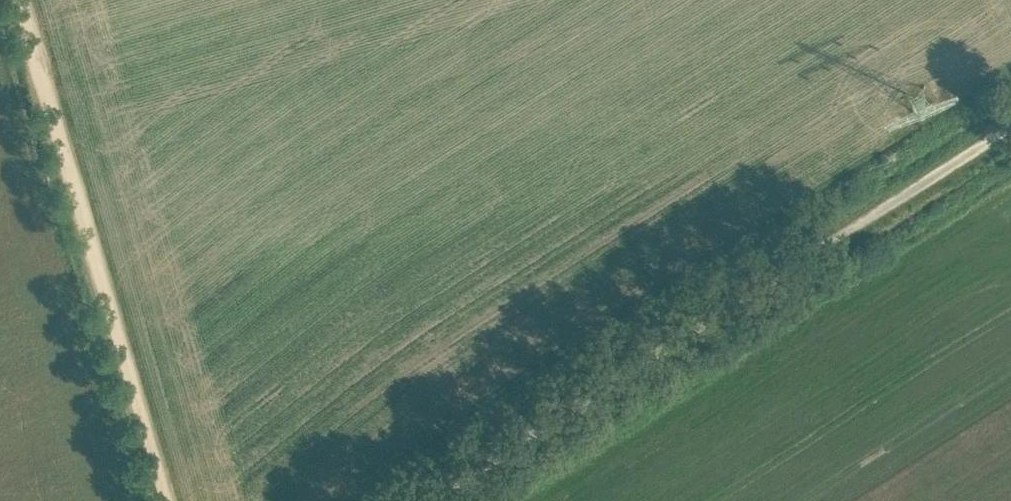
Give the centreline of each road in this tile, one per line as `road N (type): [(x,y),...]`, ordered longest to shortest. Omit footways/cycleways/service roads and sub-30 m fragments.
road 1 (track): [(444,500),(1010,129)]
road 2 (track): [(163,500),(20,0)]

